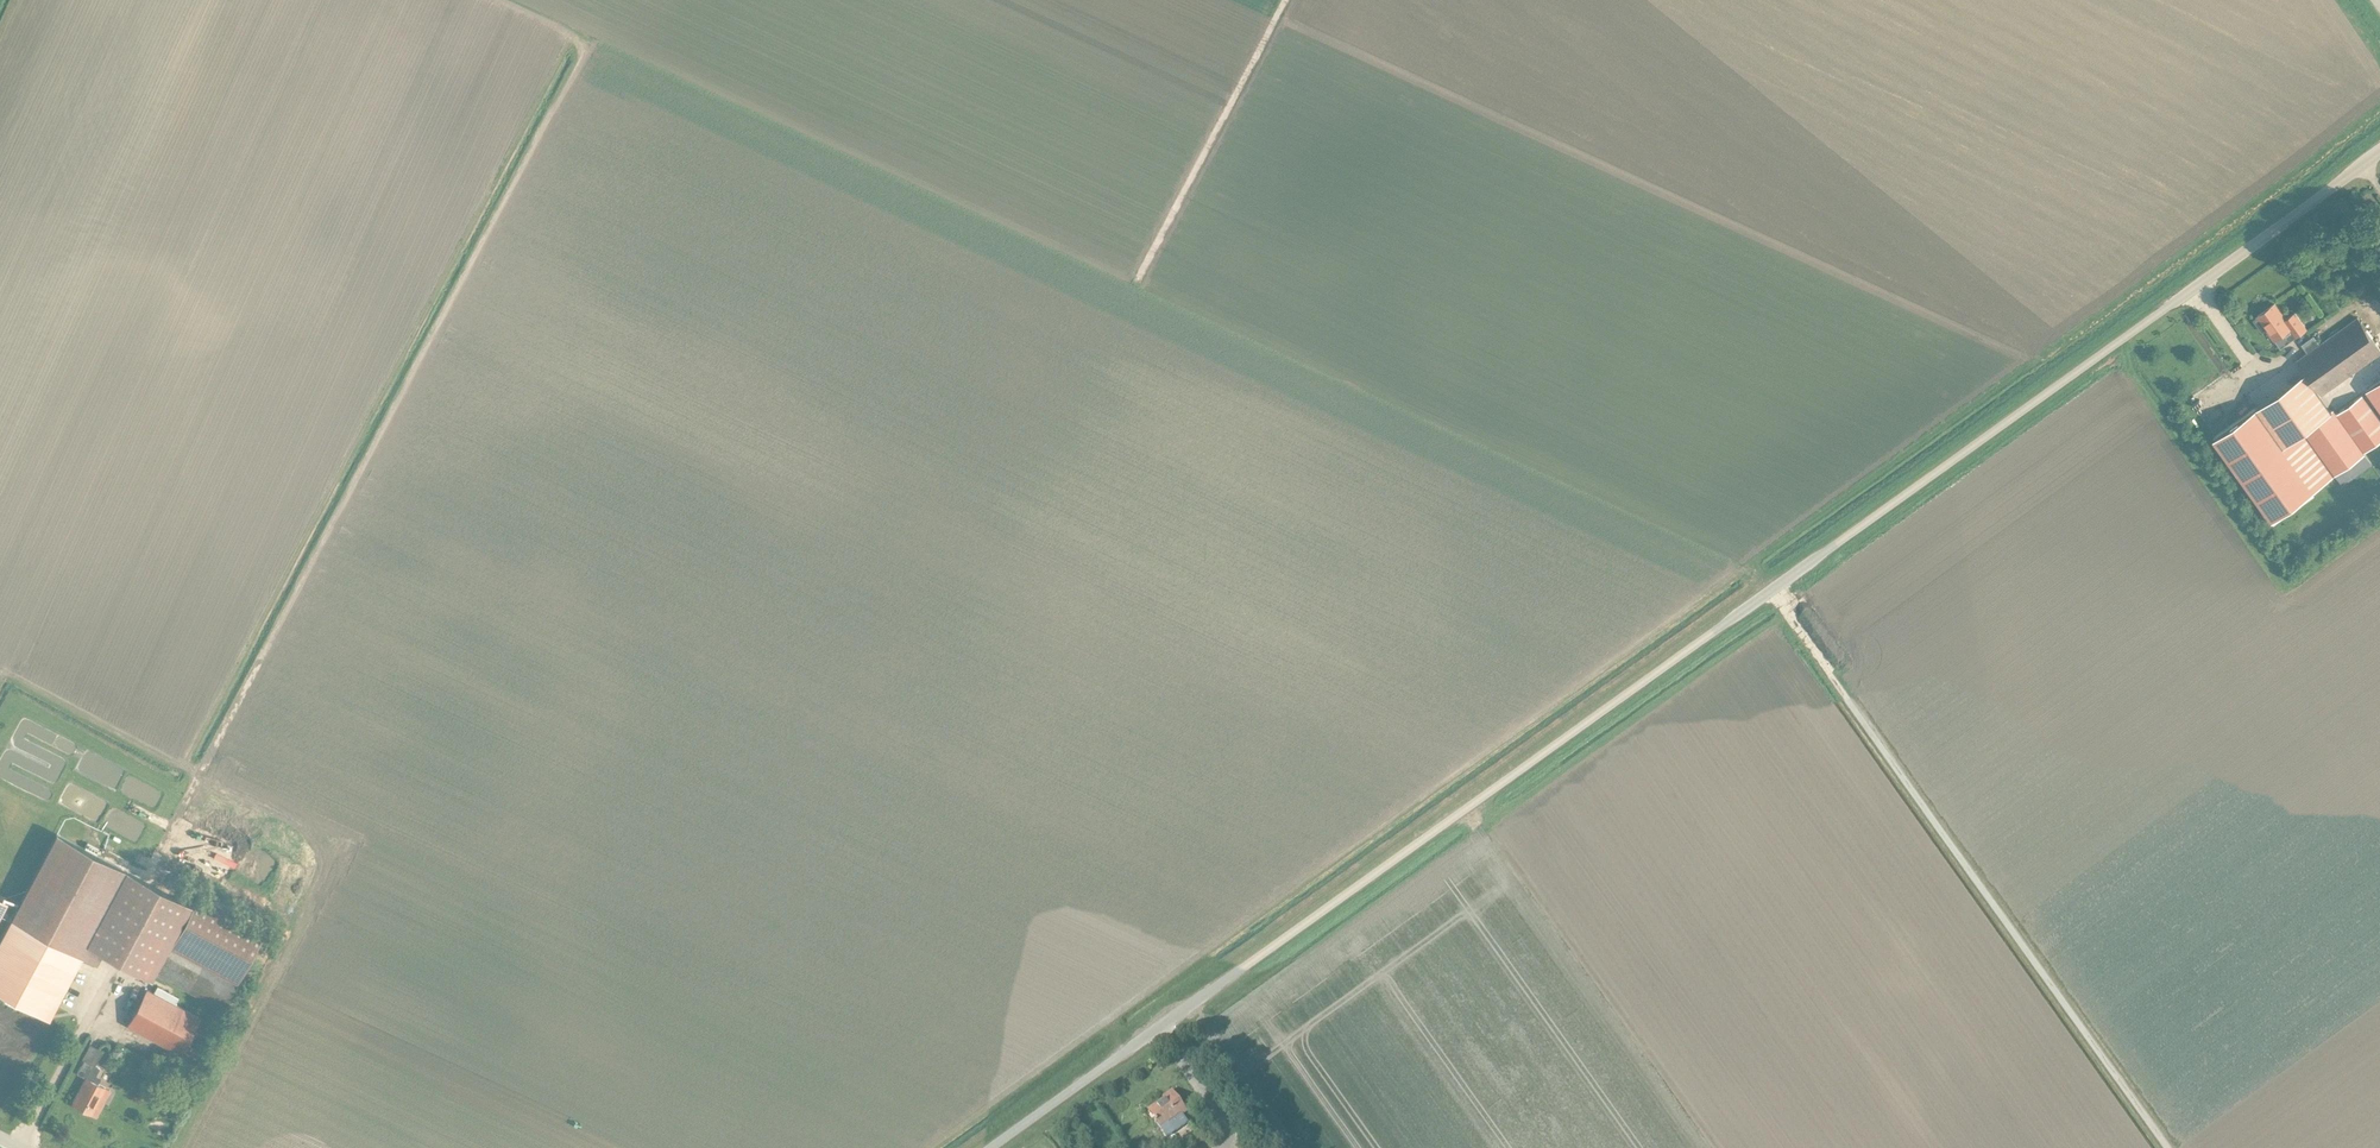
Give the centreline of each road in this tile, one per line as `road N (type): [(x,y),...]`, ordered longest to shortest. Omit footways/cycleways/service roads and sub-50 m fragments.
road 1 (unclassified): [(990,1147),(1169,1028),(1224,978),(1765,597)]
road 2 (unclassified): [(1765,597),(2379,155)]
road 3 (unclassified): [(2159,1147),(1765,597)]

